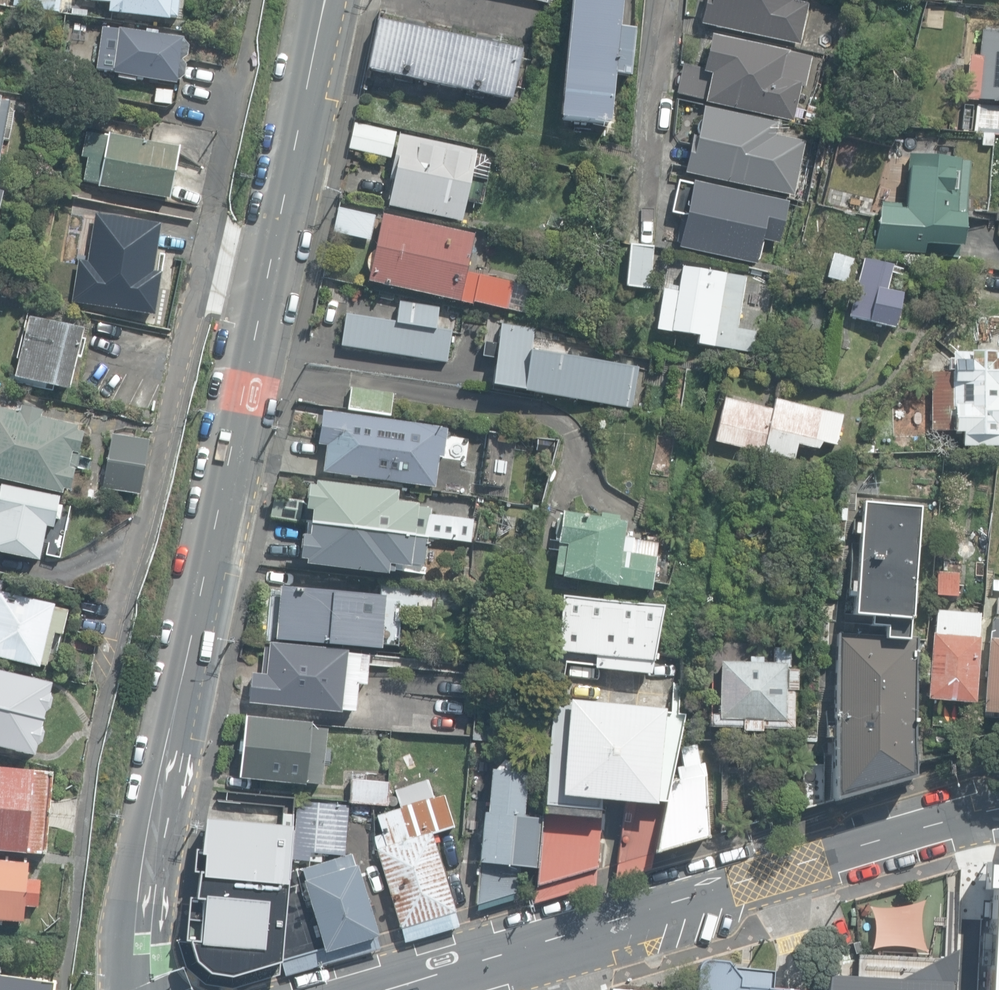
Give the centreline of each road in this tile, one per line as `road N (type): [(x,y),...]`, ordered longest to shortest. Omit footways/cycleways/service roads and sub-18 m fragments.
road 1 (secondary): [(277,251),(175,707),(148,859),(137,989)]
road 2 (tertiary): [(998,809),(394,989)]
road 3 (residential): [(218,241),(117,642)]
road 4 (secondary): [(328,0),(277,251)]
road 5 (residential): [(646,234),(660,0)]
road 6 (residential): [(240,75),(218,241)]

